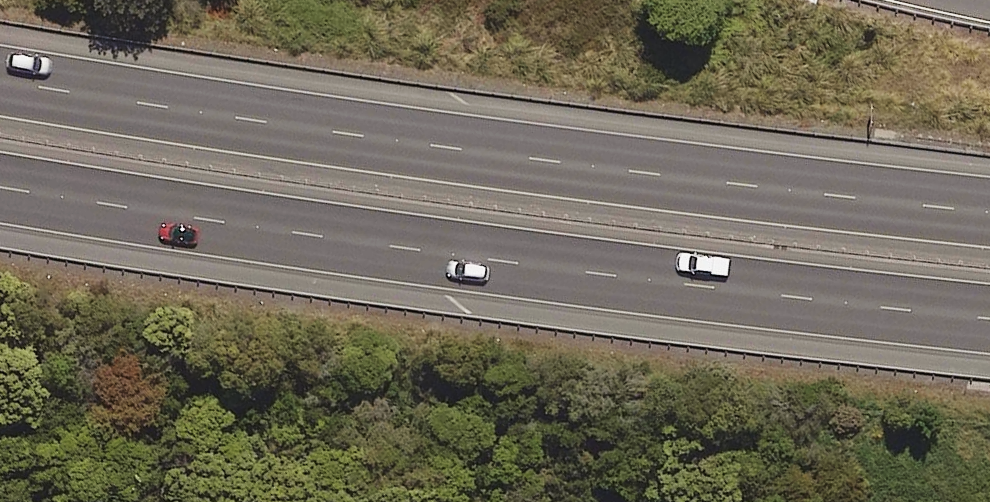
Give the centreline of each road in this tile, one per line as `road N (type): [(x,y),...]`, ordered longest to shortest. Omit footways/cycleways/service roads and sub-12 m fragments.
road 1 (motorway): [(989,315),(168,213),(0,184)]
road 2 (motorway): [(0,83),(223,123),(725,182),(989,203)]

